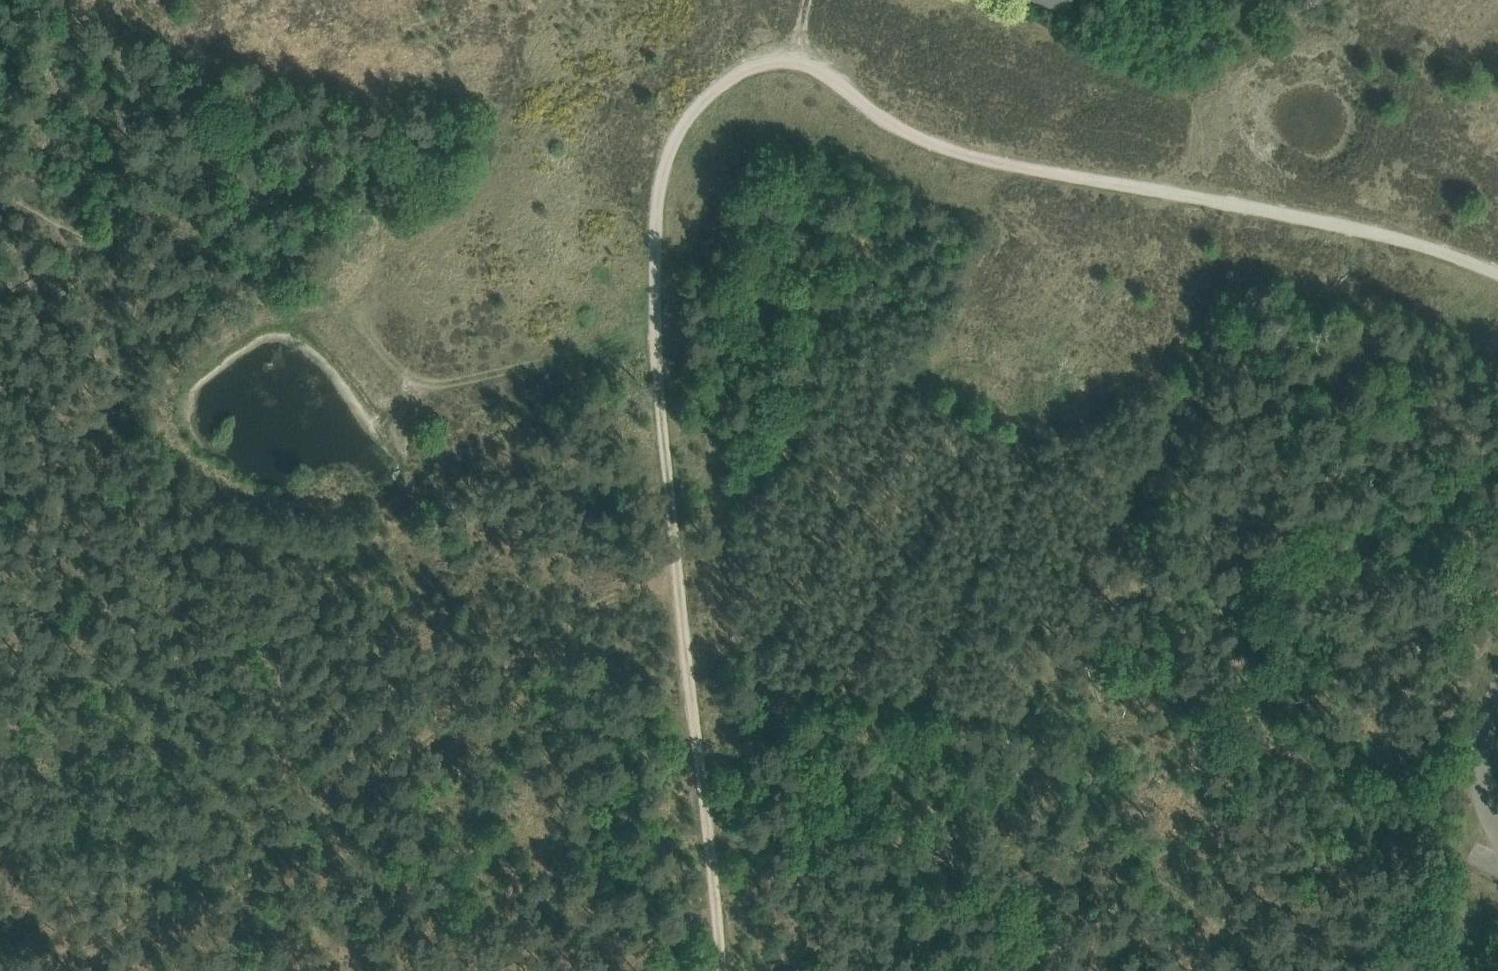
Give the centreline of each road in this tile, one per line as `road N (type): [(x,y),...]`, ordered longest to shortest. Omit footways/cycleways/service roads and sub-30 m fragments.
road 1 (track): [(1497,276),(1392,233),(946,145),(792,57),(738,68),(673,136),(653,232),(716,970)]
road 2 (unclassified): [(1497,833),(1483,799),(1488,704),(1497,680)]

